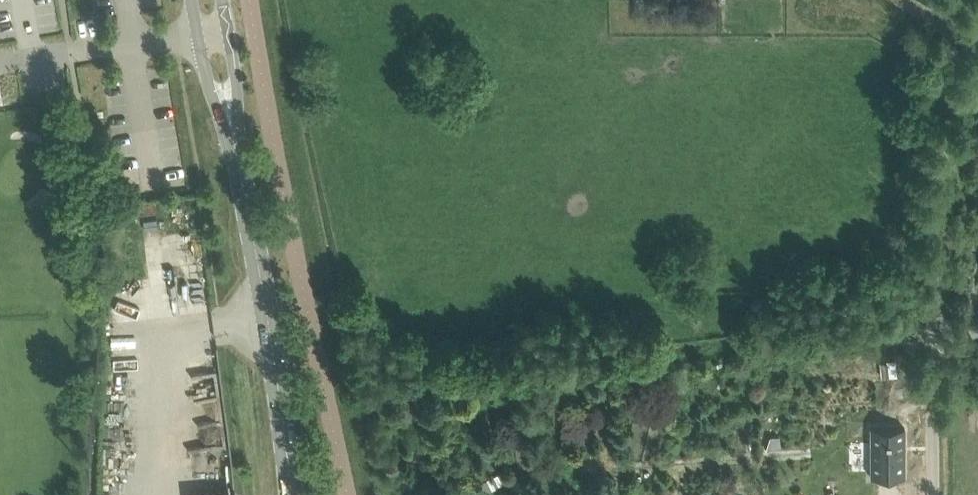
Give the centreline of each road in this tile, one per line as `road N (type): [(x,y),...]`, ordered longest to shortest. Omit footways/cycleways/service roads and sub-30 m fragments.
road 1 (unclassified): [(936,494),(953,0)]
road 2 (tertiary): [(292,494),(239,162)]
road 3 (tertiary): [(192,0),(208,80),(239,162)]
road 4 (tertiary): [(239,162),(223,0)]

